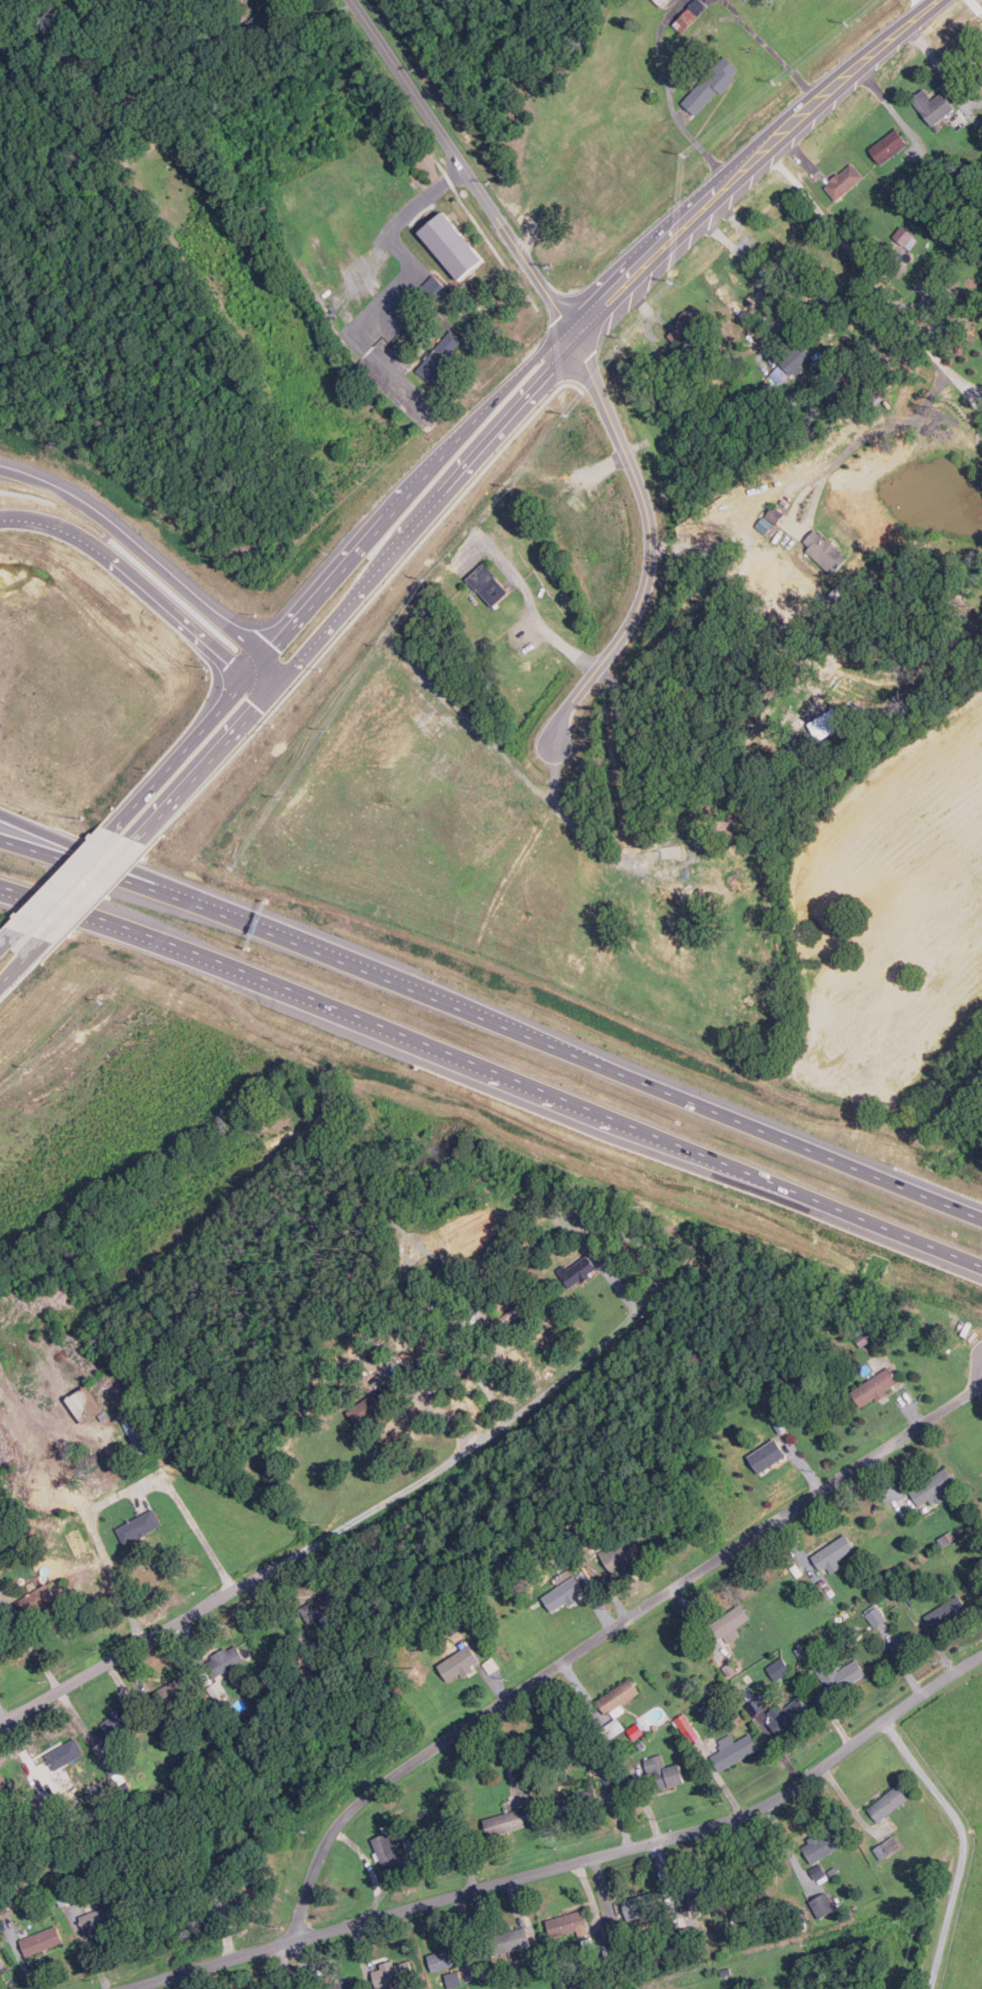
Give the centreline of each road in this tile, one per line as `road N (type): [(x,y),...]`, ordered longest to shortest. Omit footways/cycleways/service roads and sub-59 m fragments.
road 1 (residential): [(120,1988),(739,1816),(981,1651)]
road 2 (residential): [(290,1940),(329,1834),(379,1783),(981,1373)]
road 3 (residential): [(0,1727),(471,1448),(637,1308)]
road 4 (motorway): [(0,891),(183,952),(612,1123)]
road 5 (motorway): [(981,1221),(494,1029)]
road 6 (tertiary): [(352,0),(571,331)]
road 7 (motorway): [(612,1123),(981,1268)]
road 8 (motorway): [(265,658),(83,504),(0,468)]
road 9 (motorway): [(284,945),(0,813)]
road 10 (motorway): [(0,516),(38,519),(85,538),(250,676)]
road 11 (motorway): [(284,945),(0,846)]
road 12 (secondary): [(389,556),(555,367),(571,331)]
road 13 (motorway): [(494,1029),(284,945)]
road 14 (secondary): [(413,488),(265,658)]
road 15 (secondary): [(128,850),(277,684)]
road 16 (secondary): [(250,676),(102,840)]
road 17 (secondary): [(700,207),(841,76)]
road 18 (secondary): [(571,331),(700,207)]
road 19 (secondary): [(277,684),(389,556)]
road 20 (secondary): [(571,331),(473,419)]

